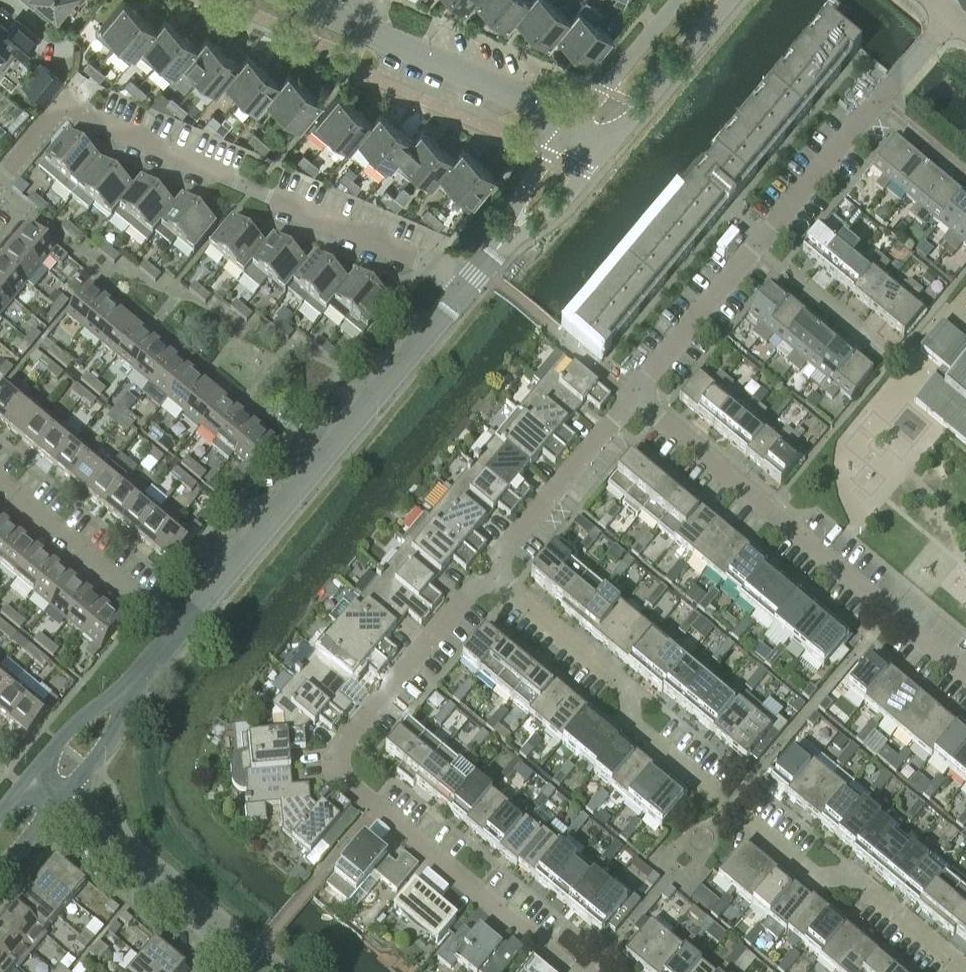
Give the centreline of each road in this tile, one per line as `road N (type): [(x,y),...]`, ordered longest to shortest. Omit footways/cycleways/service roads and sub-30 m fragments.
road 1 (residential): [(965,971),(851,876),(819,878),(630,722),(627,691),(489,572)]
road 2 (residential): [(569,971),(336,771),(339,749),(489,572)]
road 3 (residential): [(461,291),(429,265),(66,103),(0,175)]
road 4 (residential): [(633,394),(952,16)]
road 5 (residential): [(180,629),(461,291)]
road 6 (residential): [(965,676),(633,394)]
road 7 (tertiary): [(571,125),(295,0)]
road 8 (unclassified): [(255,971),(62,801)]
road 9 (residential): [(180,629),(0,485)]
road 10 (residential): [(489,572),(633,394)]
road 11 (tertiary): [(610,143),(729,0)]
road 12 (tertiary): [(679,0),(571,125)]
road 13 (residential): [(495,248),(547,213),(610,143)]
road 14 (residential): [(571,125),(527,181),(495,248)]
road 15 (residential): [(126,694),(70,726),(22,785)]
road 16 (residential): [(62,801),(108,739),(126,694)]

